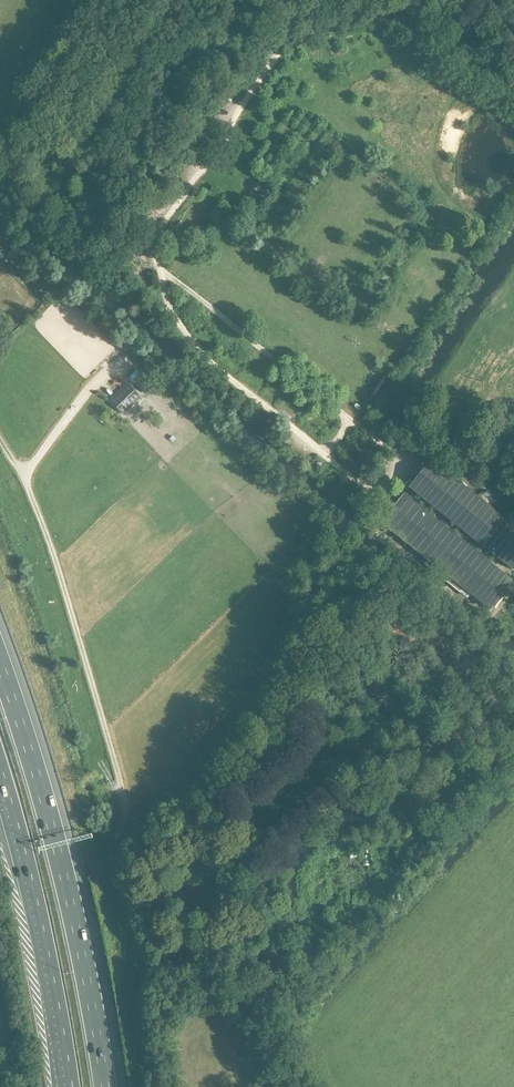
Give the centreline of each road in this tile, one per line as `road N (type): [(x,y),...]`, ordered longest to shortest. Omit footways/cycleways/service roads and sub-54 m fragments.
road 1 (track): [(293,0),(282,48),(156,239),(160,268),(405,461),(377,488),(329,459),(333,444)]
road 2 (track): [(24,474),(122,788),(126,809),(117,852),(133,927),(145,947),(242,1013),(293,1086)]
road 3 (motorway): [(106,1086),(48,816),(0,663)]
road 4 (motorway): [(0,777),(52,981),(69,1086)]
road 5 (track): [(329,459),(195,345),(166,305),(160,268)]
road 6 (track): [(100,378),(24,474)]

